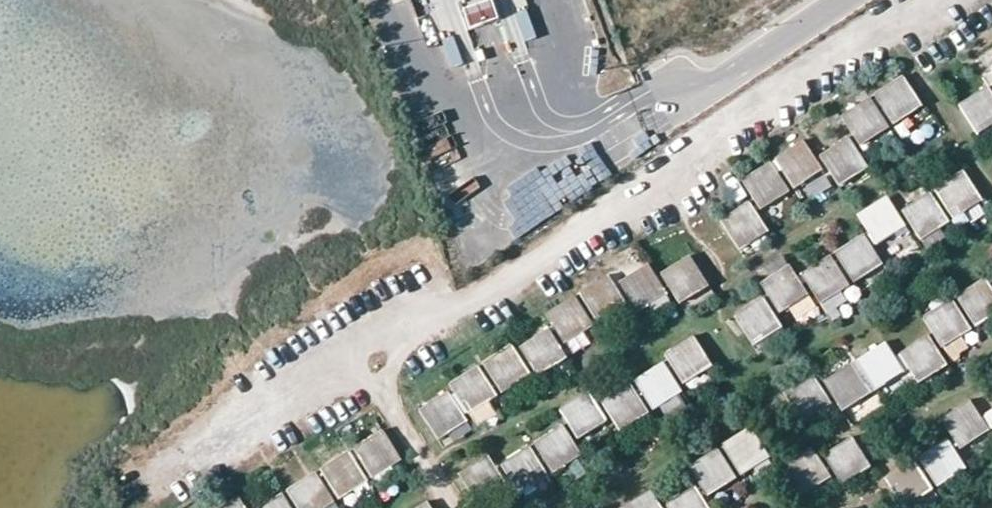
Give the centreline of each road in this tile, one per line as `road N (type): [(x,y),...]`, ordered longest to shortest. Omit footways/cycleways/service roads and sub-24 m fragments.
road 1 (residential): [(845,0),(715,86)]

